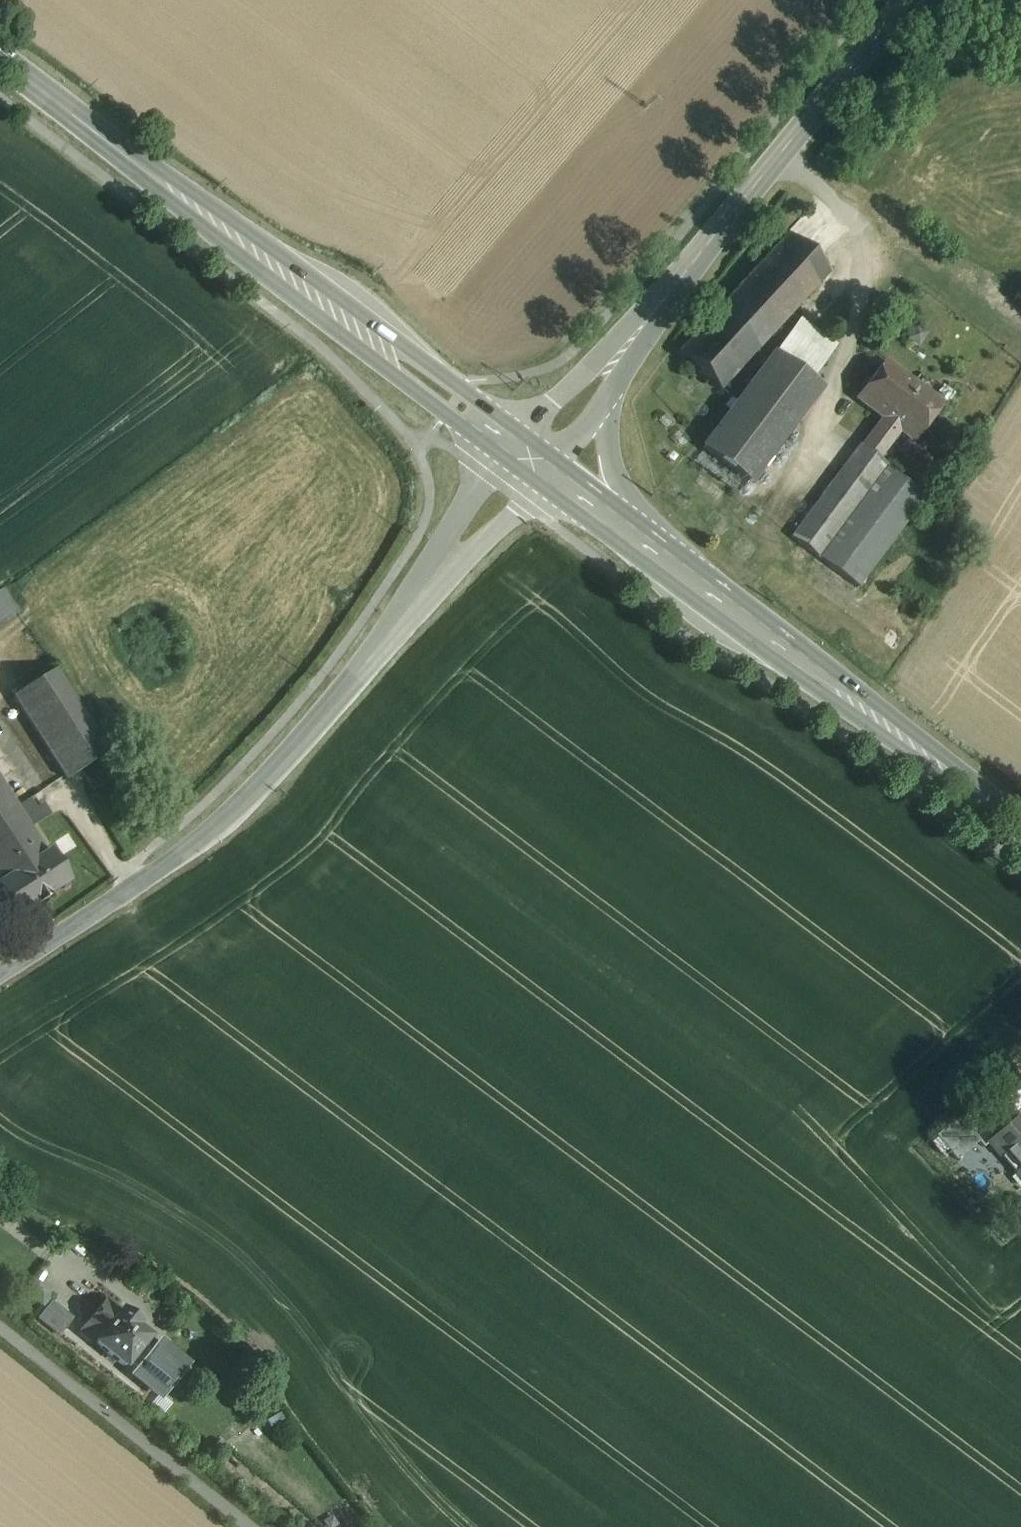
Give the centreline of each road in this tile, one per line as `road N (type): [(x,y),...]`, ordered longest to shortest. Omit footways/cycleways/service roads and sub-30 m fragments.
road 1 (tertiary): [(0,977),(261,782),(534,456)]
road 2 (primary): [(0,59),(534,456)]
road 3 (primary): [(644,539),(1020,829)]
road 4 (tertiary): [(650,318),(913,0)]
road 5 (primary): [(644,539),(611,434),(613,404),(650,318)]
road 6 (tertiary): [(534,456),(650,318)]
road 7 (primary): [(534,456),(644,539)]

